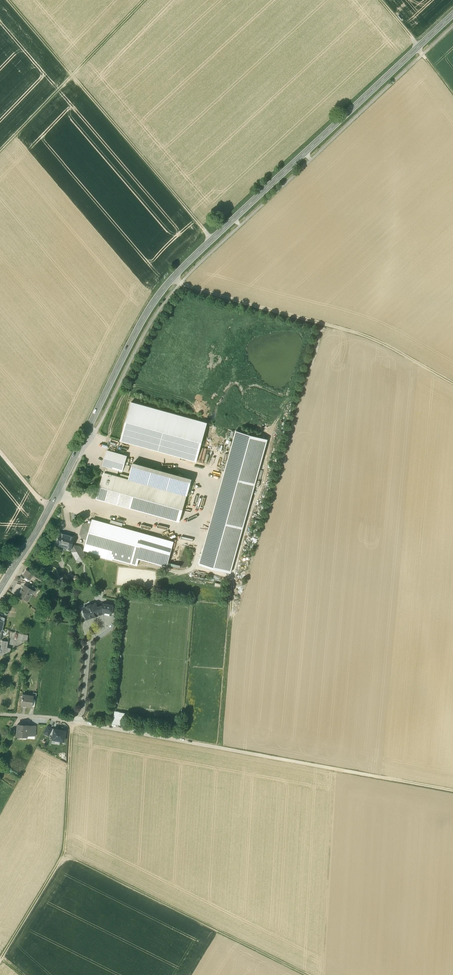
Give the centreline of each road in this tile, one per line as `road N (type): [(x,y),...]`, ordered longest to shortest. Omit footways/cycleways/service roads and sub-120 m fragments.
road 1 (primary): [(0,589),(165,287),(452,14)]
road 2 (track): [(9,0),(212,239)]
road 3 (track): [(172,279),(361,334),(452,383)]
road 4 (track): [(181,740),(452,790)]
road 5 (track): [(309,974),(63,853)]
road 6 (track): [(71,720),(63,853),(0,960)]
road 7 (track): [(220,747),(233,580),(195,565)]
road 8 (track): [(0,150),(144,0)]

